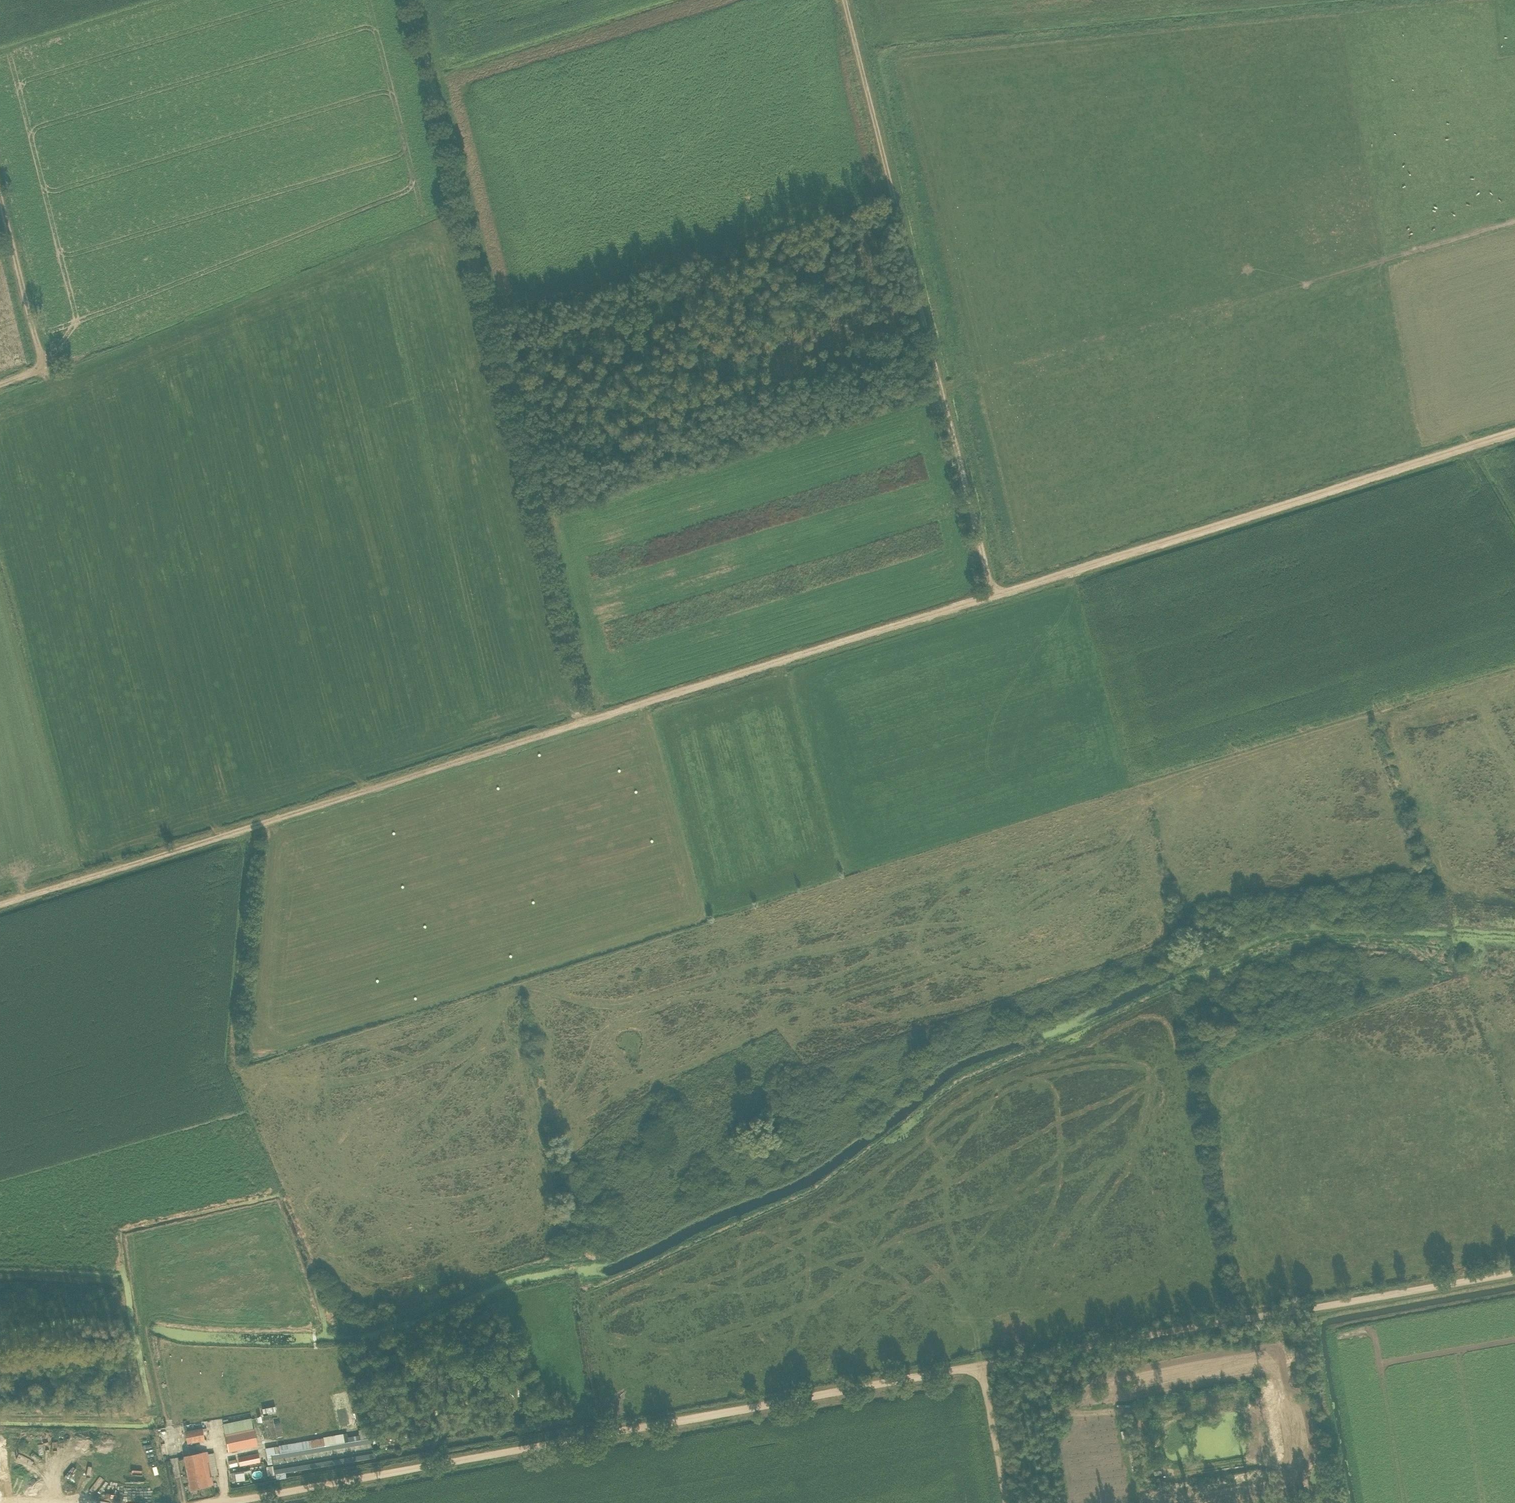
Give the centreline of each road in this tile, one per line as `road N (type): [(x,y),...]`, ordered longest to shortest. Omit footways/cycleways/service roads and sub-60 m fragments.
road 1 (track): [(1514,434),(0,903)]
road 2 (track): [(1514,1272),(245,1502)]
road 3 (track): [(844,0),(996,594)]
road 4 (track): [(939,388),(1514,221)]
road 5 (track): [(0,172),(48,358),(37,379),(0,394)]
road 6 (track): [(259,823),(234,1063)]
road 7 (track): [(1006,1502),(982,1365)]

